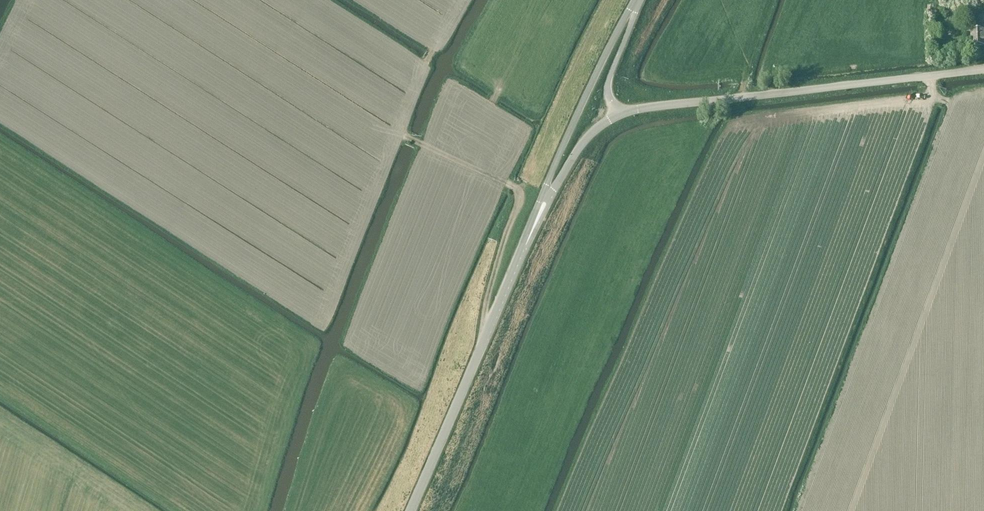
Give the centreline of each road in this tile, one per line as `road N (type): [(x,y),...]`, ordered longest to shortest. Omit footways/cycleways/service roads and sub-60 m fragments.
road 1 (track): [(432,47),(399,136),(516,190),(484,341)]
road 2 (unclassified): [(620,115),(983,72)]
road 3 (unclassified): [(412,510),(542,206)]
road 4 (unclassified): [(542,206),(638,0)]
road 5 (unclassified): [(620,115),(609,78),(639,0)]
road 6 (unclassified): [(542,206),(583,143),(620,115)]

